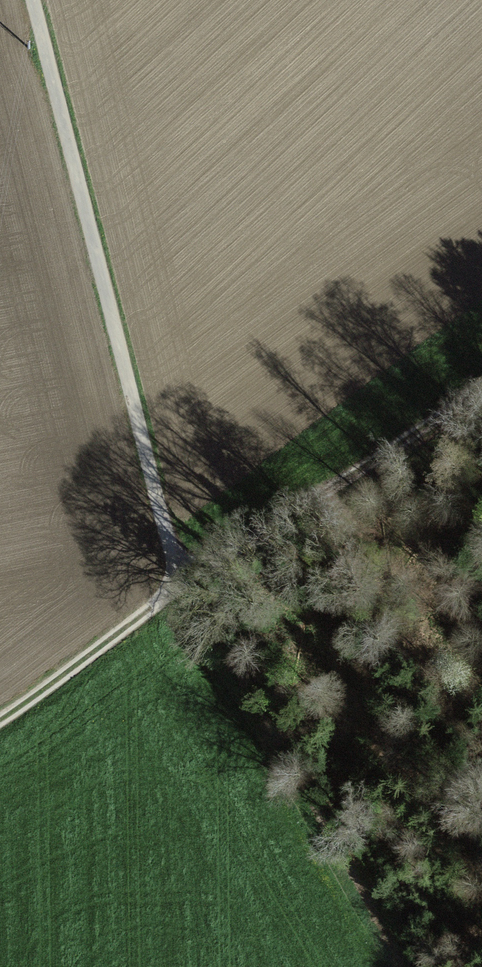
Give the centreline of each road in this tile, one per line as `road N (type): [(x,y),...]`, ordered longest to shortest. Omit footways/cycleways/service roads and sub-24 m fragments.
road 1 (track): [(179,580),(34,0)]
road 2 (track): [(481,384),(179,580),(0,716)]

